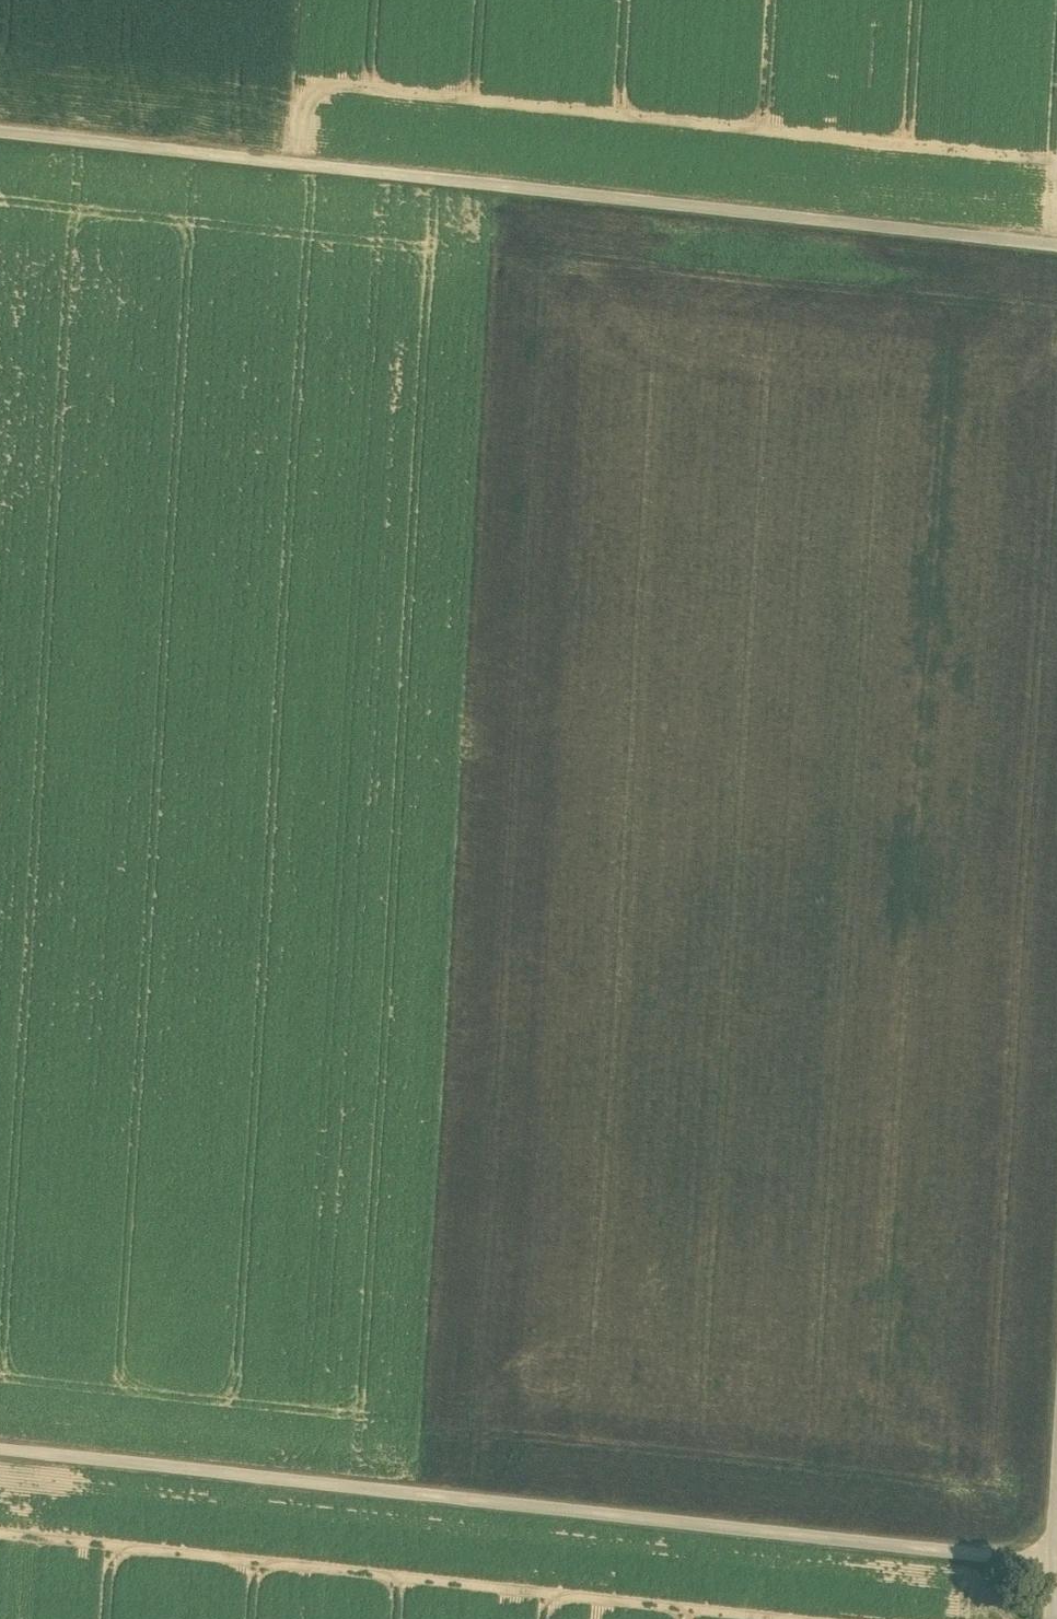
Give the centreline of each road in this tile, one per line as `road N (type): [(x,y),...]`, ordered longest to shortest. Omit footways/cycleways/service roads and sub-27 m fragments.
road 1 (track): [(1056,251),(0,140)]
road 2 (track): [(1056,1570),(0,1459)]

